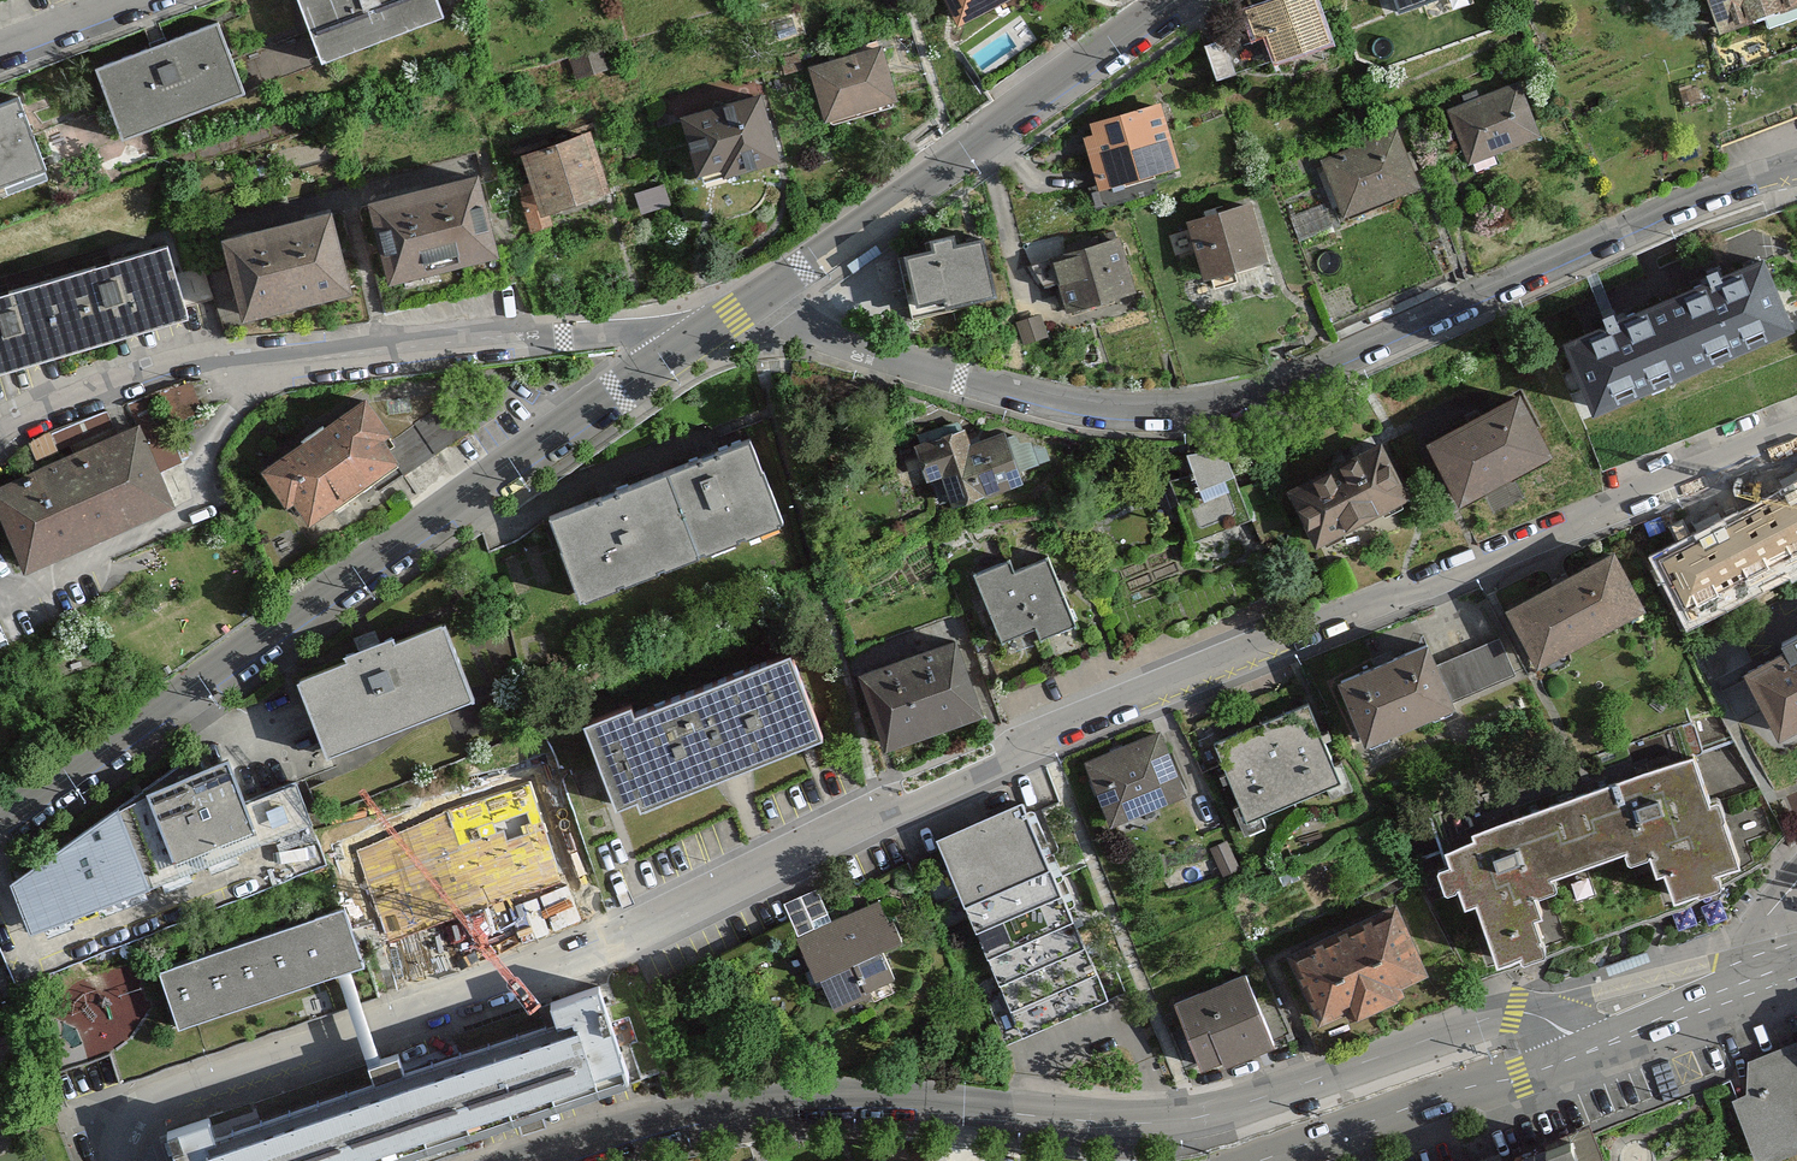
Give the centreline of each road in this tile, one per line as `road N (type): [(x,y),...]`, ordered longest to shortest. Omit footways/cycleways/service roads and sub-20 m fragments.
road 1 (residential): [(1796,434),(1011,754),(598,951),(133,1101),(115,1141),(116,1160)]
road 2 (residential): [(757,301),(851,349),(1018,391),(1109,408),(1193,406),(1269,388),(1654,209),(1796,162)]
road 3 (secondary): [(1529,1013),(1489,1018),(1190,1119),(1094,1122),(822,1106),(701,1117),(542,1160)]
road 4 (secondary): [(0,829),(705,337)]
road 5 (residential): [(705,337),(582,335),(177,361),(85,388),(0,429)]
road 6 (secondary): [(757,301),(1183,0)]
road 7 (secondary): [(1519,1078),(1469,1087),(1258,1160)]
road 8 (residential): [(1769,979),(1712,963),(1529,1013)]
road 9 (residential): [(1769,979),(1577,1056)]
road 10 (residential): [(0,48),(124,0)]

